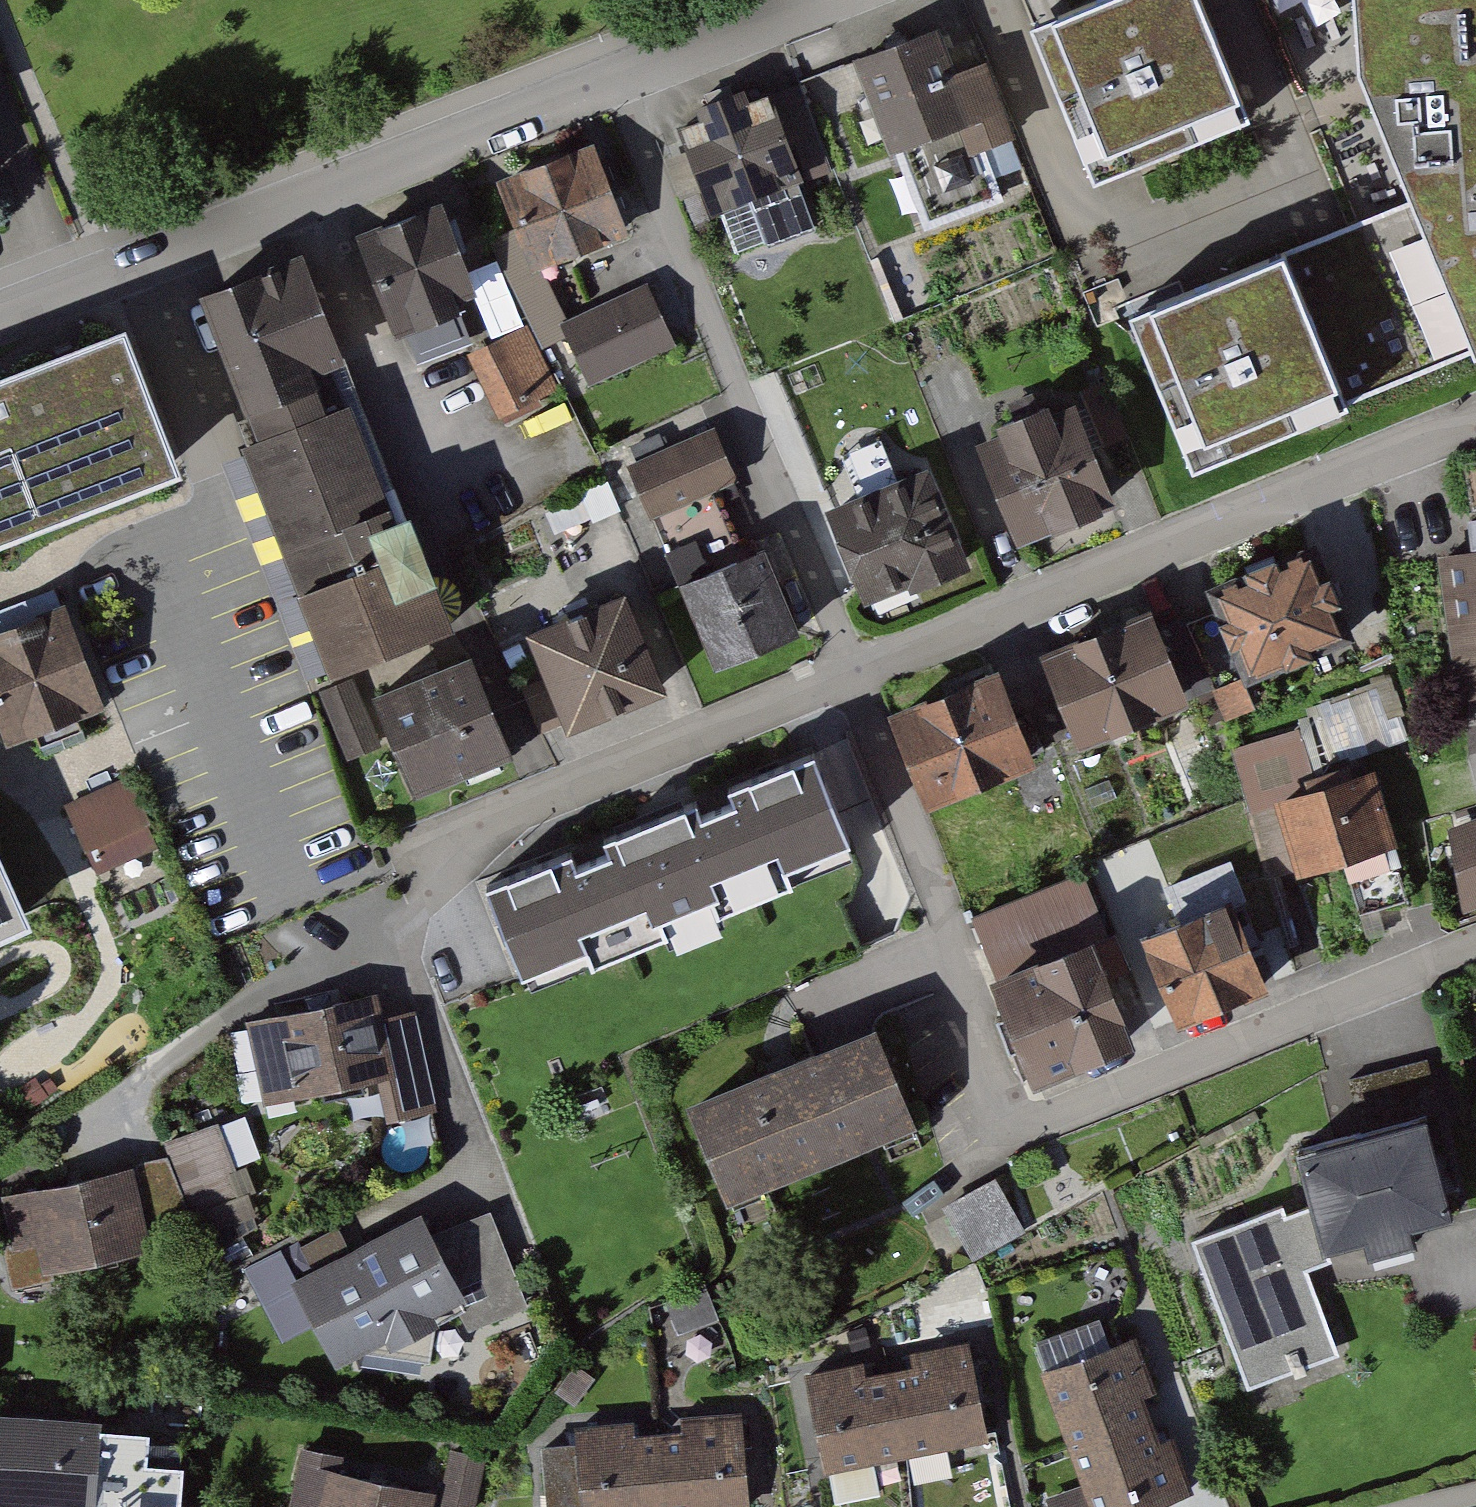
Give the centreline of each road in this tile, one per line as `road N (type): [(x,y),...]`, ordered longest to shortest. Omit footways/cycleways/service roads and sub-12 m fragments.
road 1 (residential): [(850,677),(1018,1133),(1475,947)]
road 2 (residential): [(1475,417),(850,677)]
road 3 (residential): [(0,318),(615,78)]
road 4 (residential): [(615,78),(850,677)]
road 5 (residential): [(850,677),(503,820),(395,924)]
road 6 (residential): [(395,924),(311,965),(72,1137)]
road 7 (residential): [(395,924),(487,1160),(444,1211)]
road 8 (residential): [(615,78),(820,0)]

